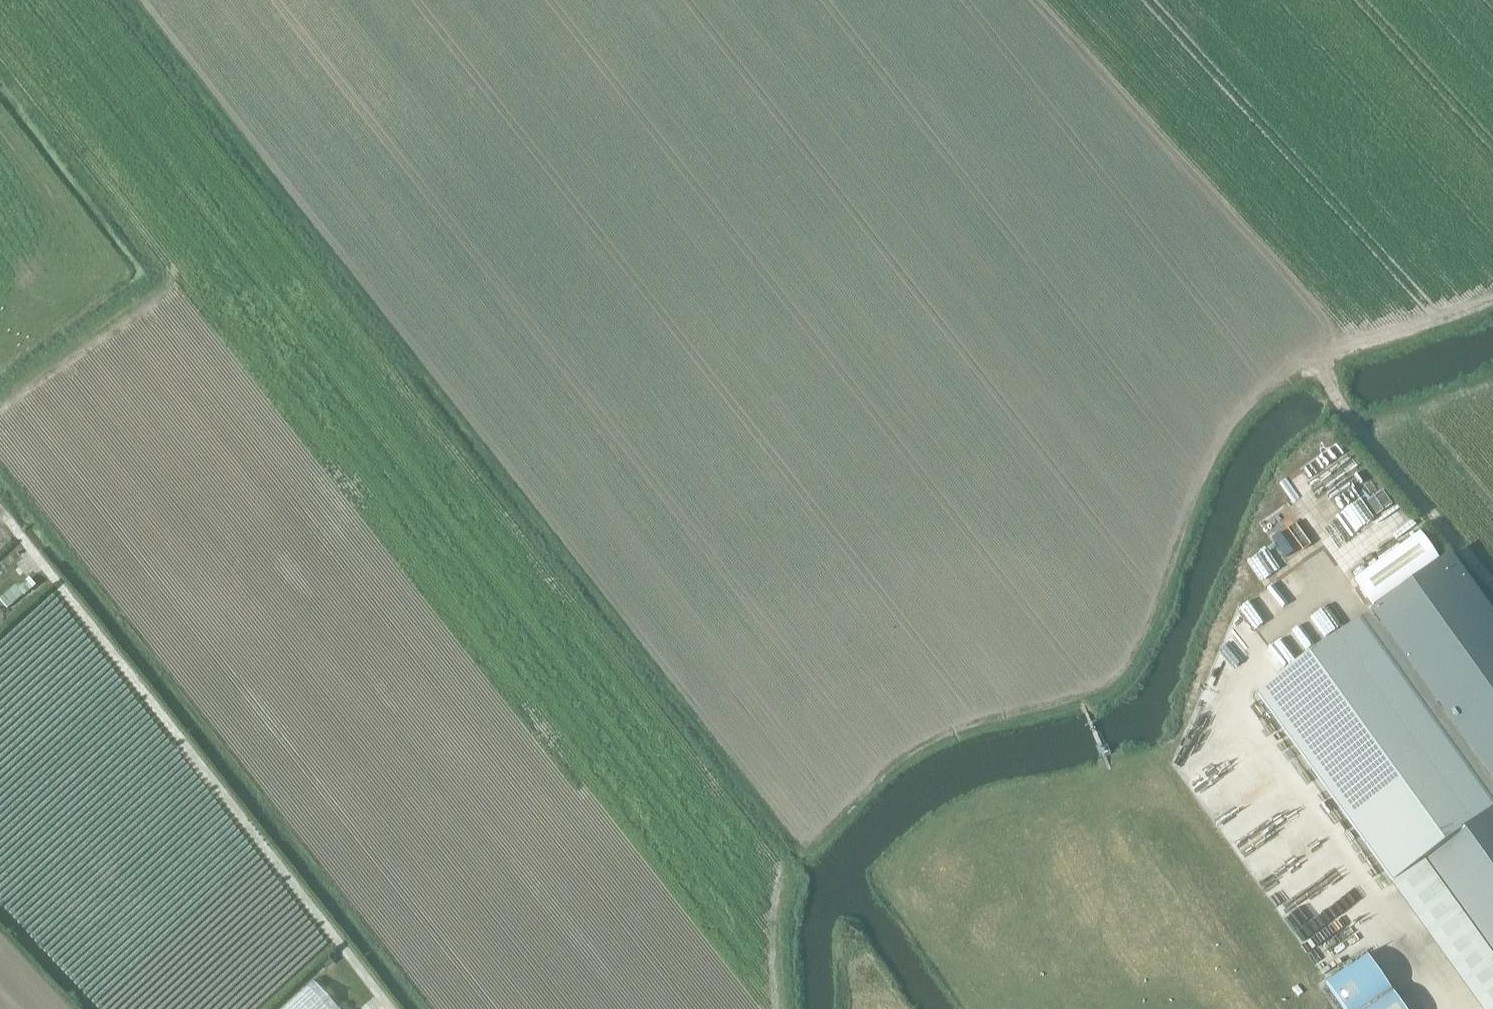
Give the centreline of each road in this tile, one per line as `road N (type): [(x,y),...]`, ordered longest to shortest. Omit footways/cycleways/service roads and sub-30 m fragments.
road 1 (track): [(1320,363),(1348,417),(1492,583)]

